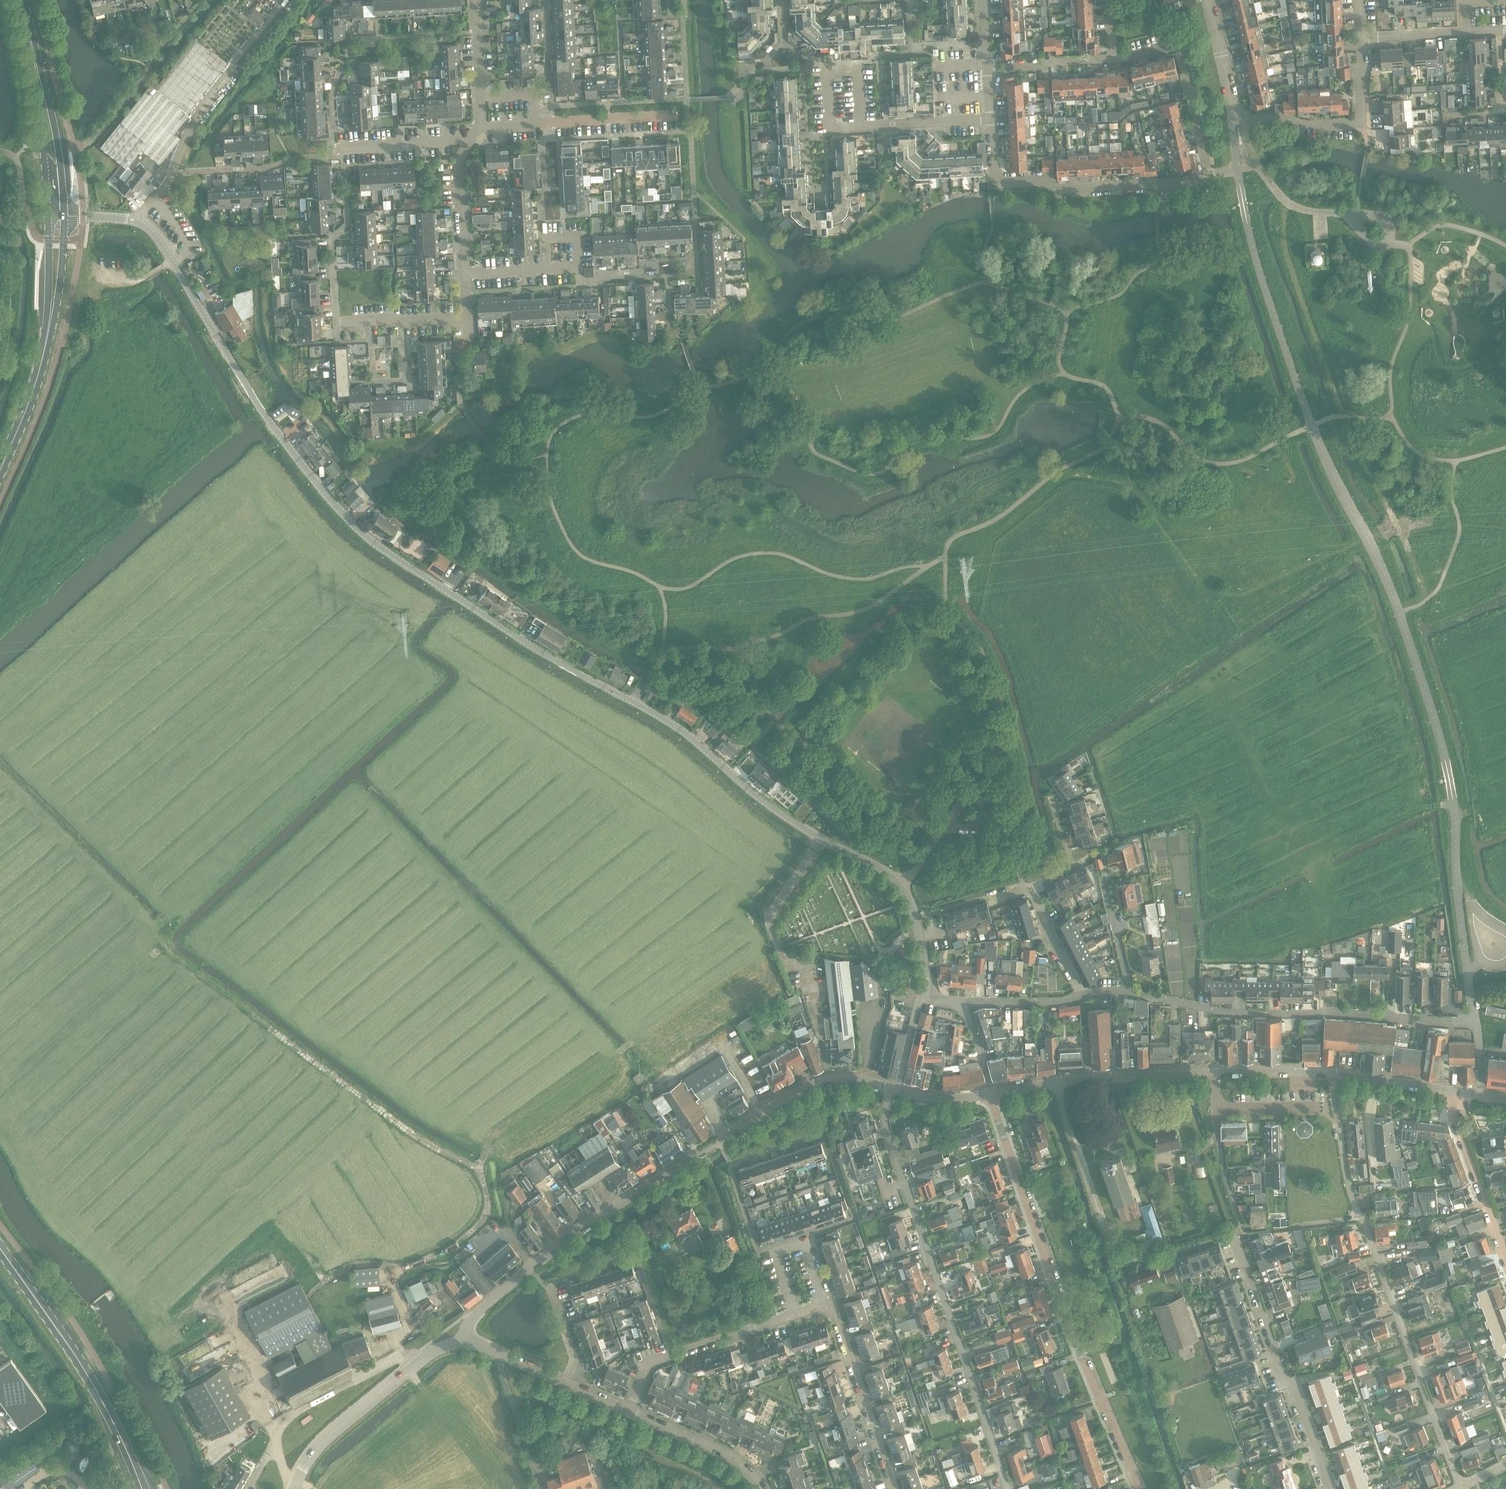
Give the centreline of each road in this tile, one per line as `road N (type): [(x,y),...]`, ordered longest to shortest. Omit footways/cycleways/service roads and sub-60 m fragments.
road 1 (unclassified): [(927,995),(925,955),(901,884),(783,815),(667,721),(539,651),(372,541),(258,405),(159,241),(127,219)]
road 2 (residential): [(1461,1487),(1347,1179),(1333,1072)]
road 3 (residential): [(1142,1488),(1080,1354),(989,1094)]
road 4 (residential): [(1008,1488),(885,1120),(892,1087)]
road 5 (residential): [(533,1265),(811,1085),(844,1078),(892,1087)]
road 6 (residential): [(1476,1023),(1228,1013),(1130,993)]
road 7 (residential): [(1211,175),(1066,190),(1039,180),(995,181),(991,119)]
road 8 (secondary): [(143,1488),(106,1402),(0,1248)]
road 9 (residential): [(1059,1083),(1215,1070),(1333,1072)]
road 10 (residential): [(1330,1488),(1237,1235)]
road 11 (secondary): [(0,473),(48,341),(58,217)]
road 12 (residential): [(1476,1023),(1451,784)]
road 13 (unclassified): [(293,1488),(322,1443),(421,1361),(465,1342)]
road 14 (secondary): [(58,217),(52,140),(25,0)]
road 15 (residential): [(1359,39),(1363,124),(1298,126),(1233,109)]
road 16 (residential): [(629,1412),(649,1364),(796,1314)]
road 17 (residential): [(1211,175),(1181,42),(1113,57)]
road 18 (residential): [(678,116),(480,129)]
road 19 (residential): [(893,1488),(826,1305)]
road 20 (residential): [(1113,1257),(1059,1083)]
road 21 (residential): [(1505,1259),(1449,1090)]
road 22 (residential): [(762,1488),(743,1461),(629,1412)]
road 23 (residential): [(859,125),(856,70),(826,72),(829,128)]
road 24 (residential): [(470,141),(460,168),(467,274)]
road 25 (residential): [(336,152),(470,141)]
road 26 (residential): [(859,125),(991,119)]
road 27 (residential): [(468,315),(337,324)]
road 28 (residential): [(475,0),(480,129)]
road 29 (residential): [(1113,57),(988,69)]
road 30 (residential): [(1085,994),(1052,1003),(963,1003)]
road 31 (residential): [(1130,993),(1105,873)]

